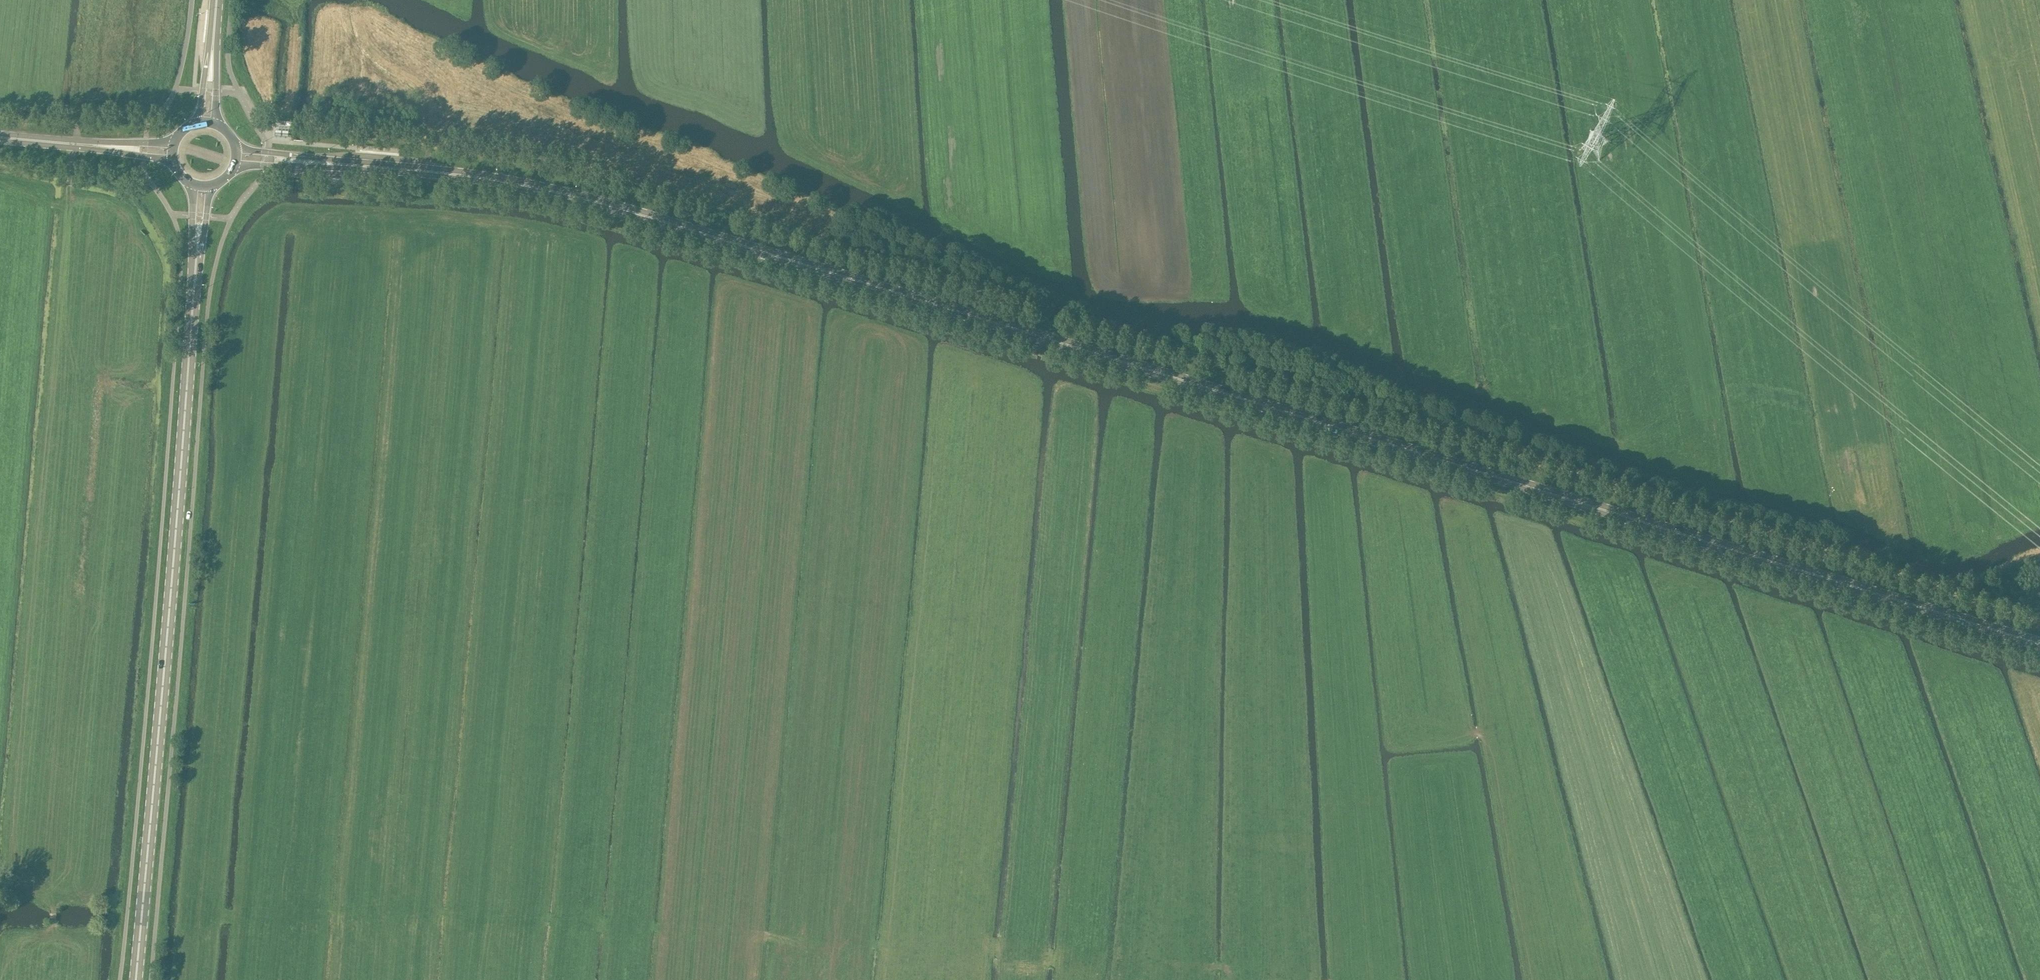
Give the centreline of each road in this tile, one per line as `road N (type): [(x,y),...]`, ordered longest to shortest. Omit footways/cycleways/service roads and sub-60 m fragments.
road 1 (primary): [(2039,644),(575,196),(483,177),(310,162)]
road 2 (secondary): [(134,979),(197,250)]

